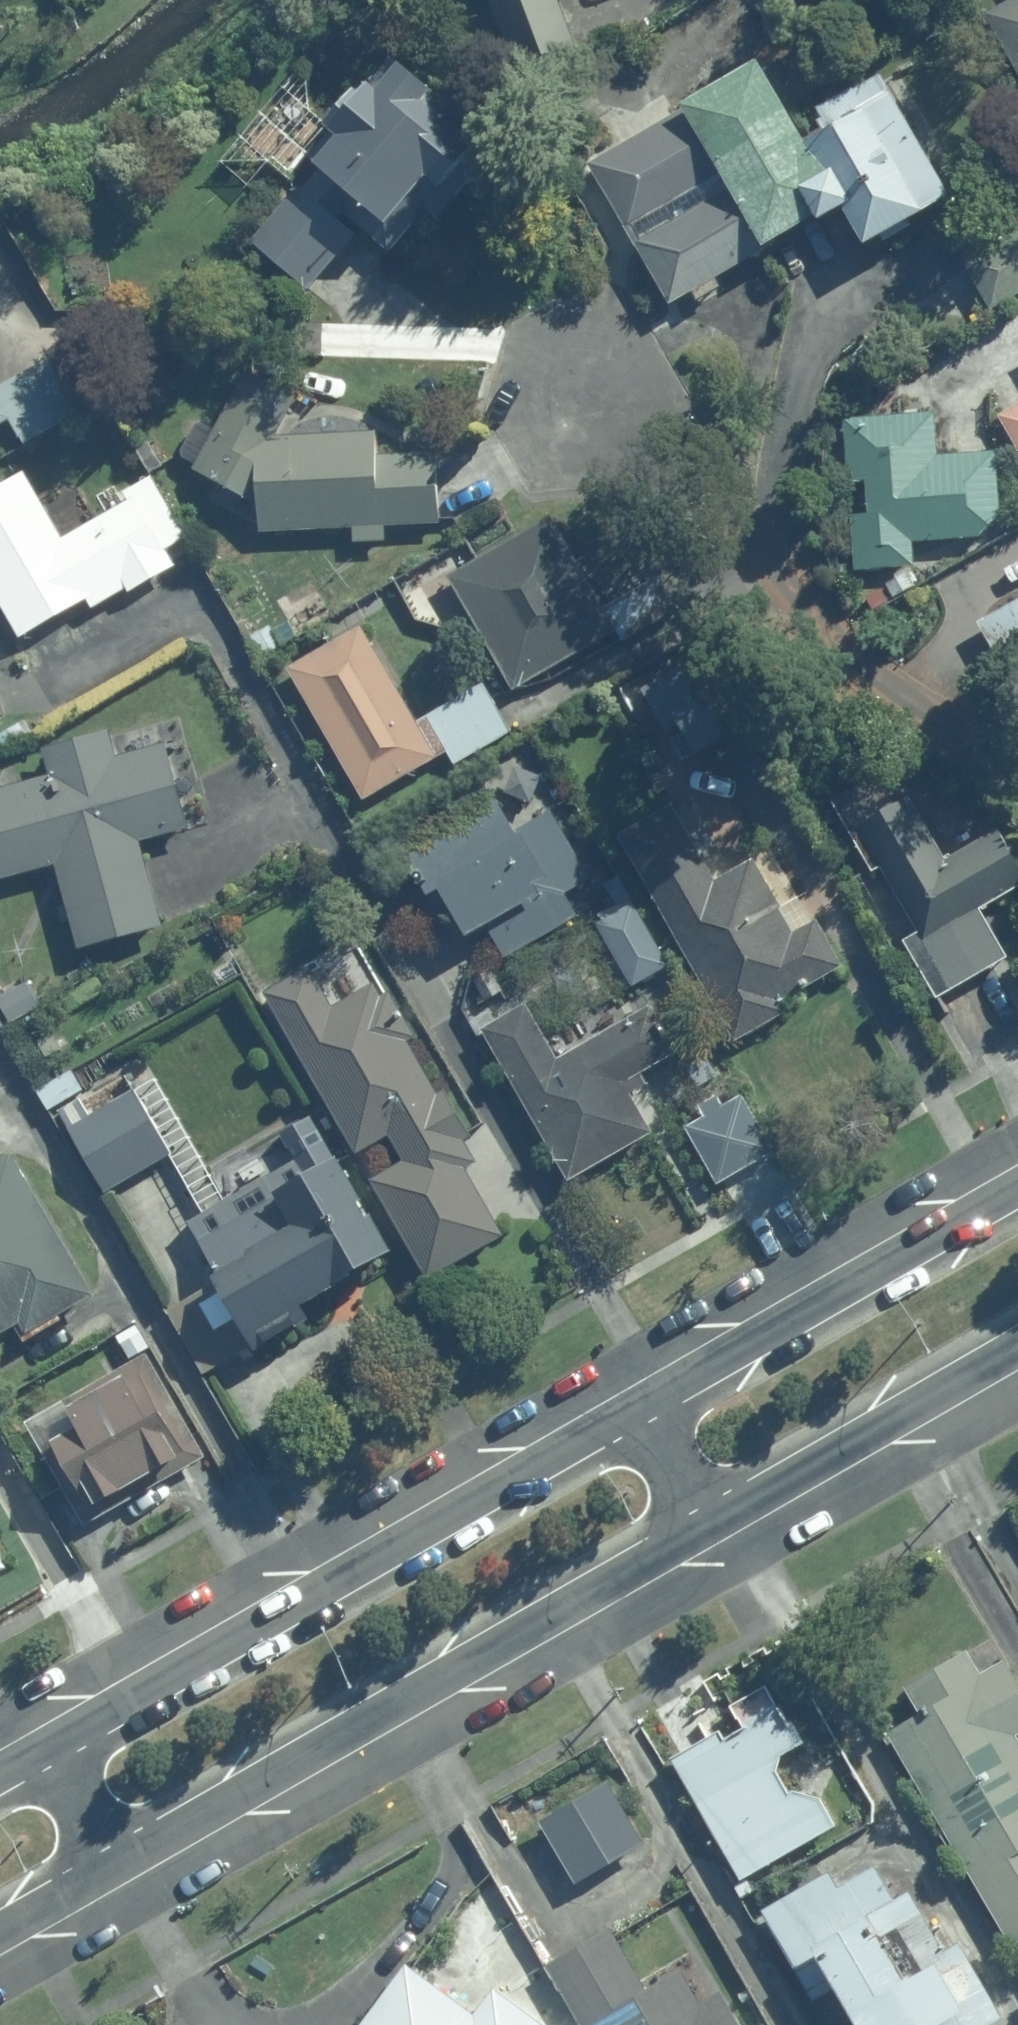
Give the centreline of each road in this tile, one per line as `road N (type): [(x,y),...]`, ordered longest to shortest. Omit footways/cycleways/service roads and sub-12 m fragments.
road 1 (tertiary): [(46,1743),(642,1407)]
road 2 (tertiary): [(710,1527),(119,1861)]
road 3 (residential): [(583,401),(694,497),(834,653),(876,687),(1017,764)]
road 4 (tertiary): [(642,1407),(1017,1190)]
road 5 (tertiary): [(1017,1349),(710,1527)]
road 6 (tertiary): [(46,1743),(119,1861)]
road 7 (tertiary): [(642,1407),(710,1527)]
road 8 (tertiary): [(119,1861),(0,1929)]

